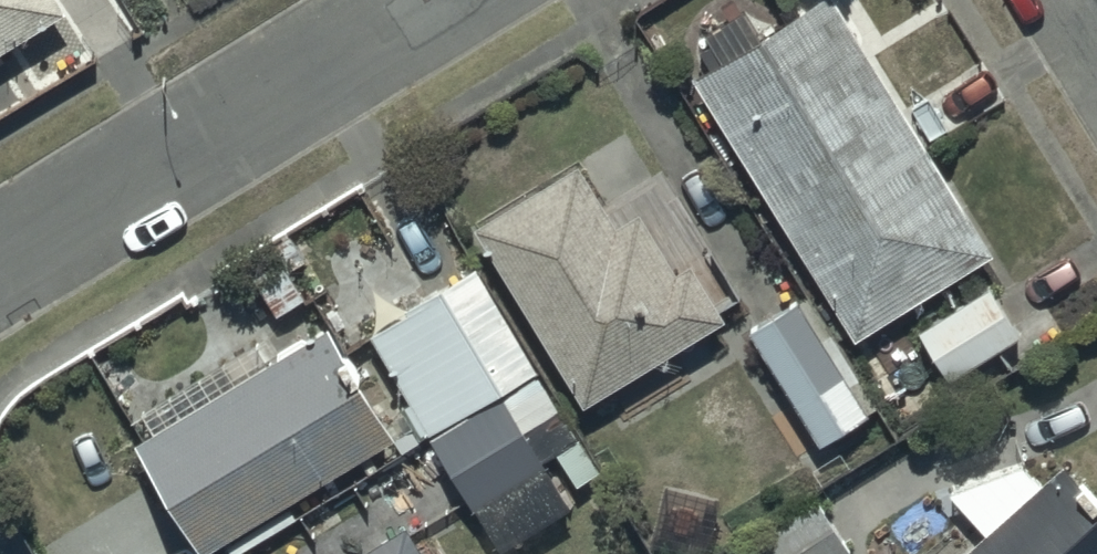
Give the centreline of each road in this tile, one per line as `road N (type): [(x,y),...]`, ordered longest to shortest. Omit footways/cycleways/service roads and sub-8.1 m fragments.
road 1 (residential): [(428,0),(0,266)]

